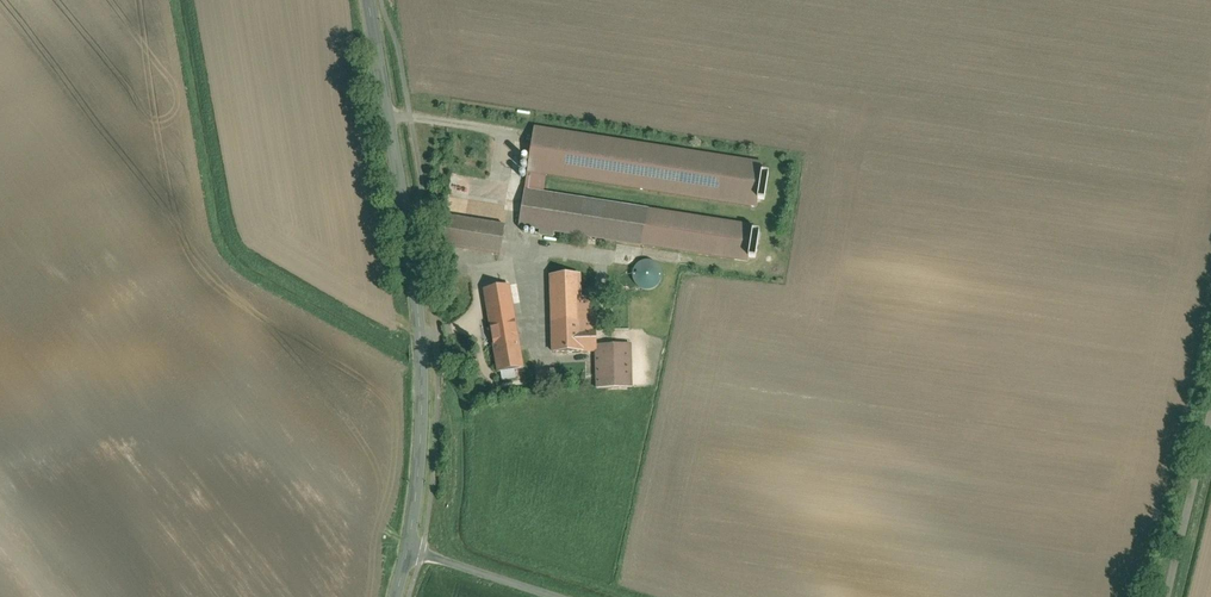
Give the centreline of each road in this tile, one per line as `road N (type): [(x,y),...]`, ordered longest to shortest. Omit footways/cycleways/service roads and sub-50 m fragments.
road 1 (tertiary): [(370,0),(419,330),(408,548)]
road 2 (unclassified): [(1166,596),(1210,413)]
road 3 (residential): [(559,596),(408,548)]

